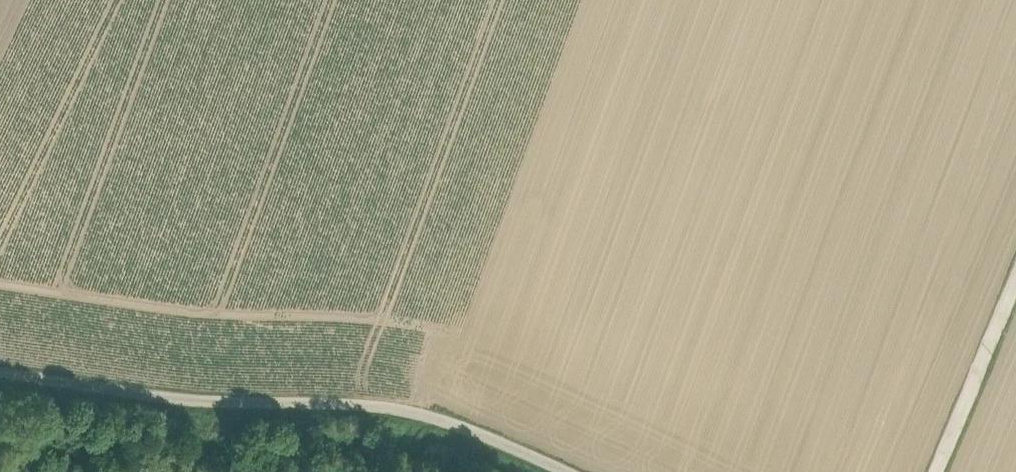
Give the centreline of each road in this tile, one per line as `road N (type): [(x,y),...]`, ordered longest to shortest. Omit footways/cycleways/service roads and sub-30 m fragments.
road 1 (unclassified): [(0,382),(188,411),(364,405),(496,437),(570,471)]
road 2 (unclassified): [(951,471),(1015,310)]

